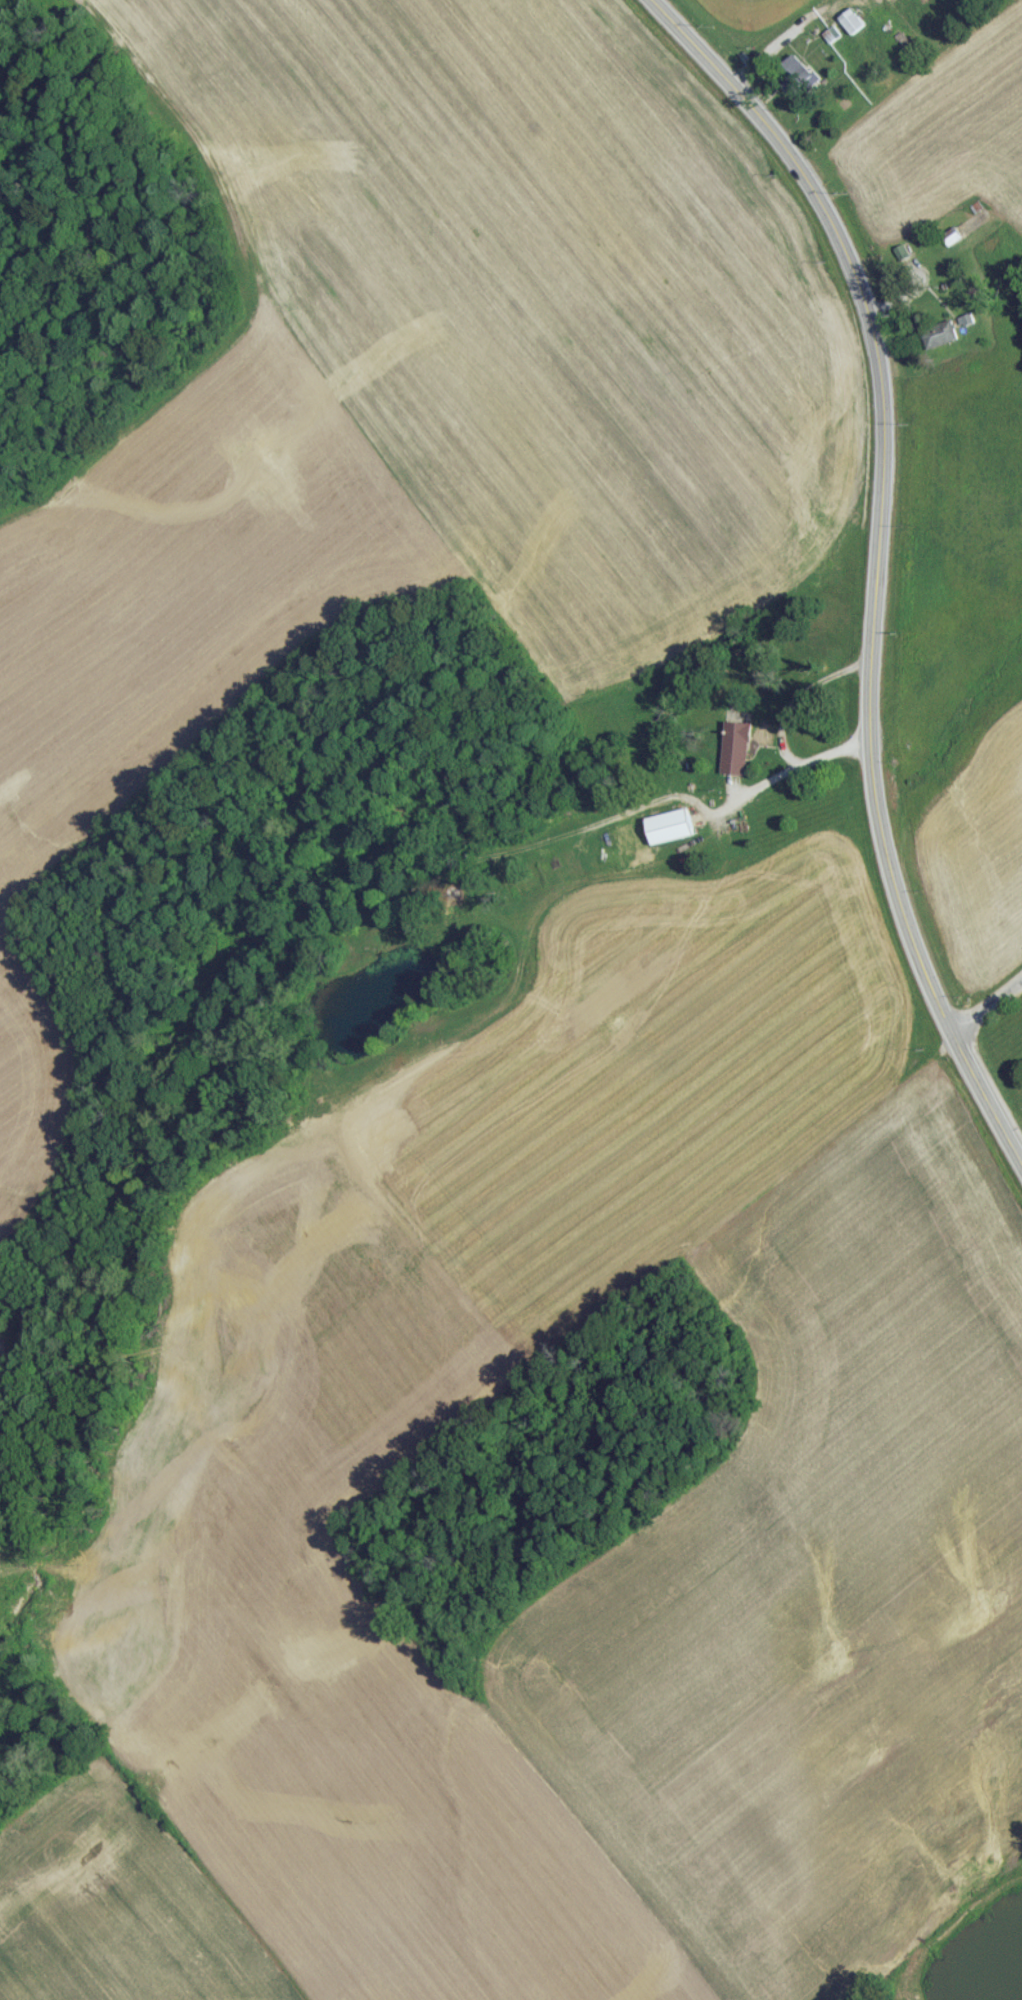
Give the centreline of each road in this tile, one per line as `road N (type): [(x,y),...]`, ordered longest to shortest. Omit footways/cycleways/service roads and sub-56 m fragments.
road 1 (secondary): [(1021,1173),(916,957),(876,802),(869,736),(883,391),(857,287),(792,159),(647,0)]

